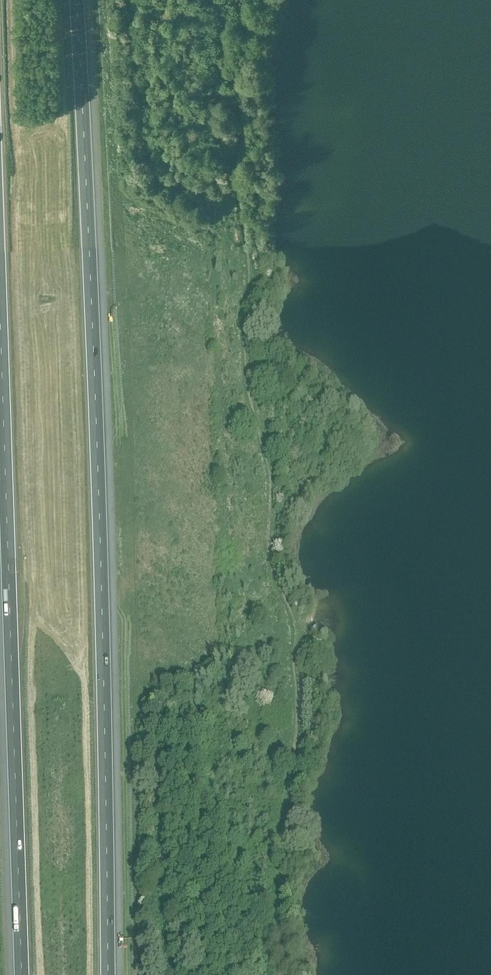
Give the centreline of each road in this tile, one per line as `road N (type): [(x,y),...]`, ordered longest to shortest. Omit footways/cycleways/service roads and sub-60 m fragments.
road 1 (track): [(235,0),(245,32),(241,129),(230,164),(243,220),(245,384),(268,468),(268,553),(285,601),(293,697),(284,974)]
road 2 (motorway): [(107,974),(77,0)]
road 3 (motorway): [(0,336),(21,974)]

